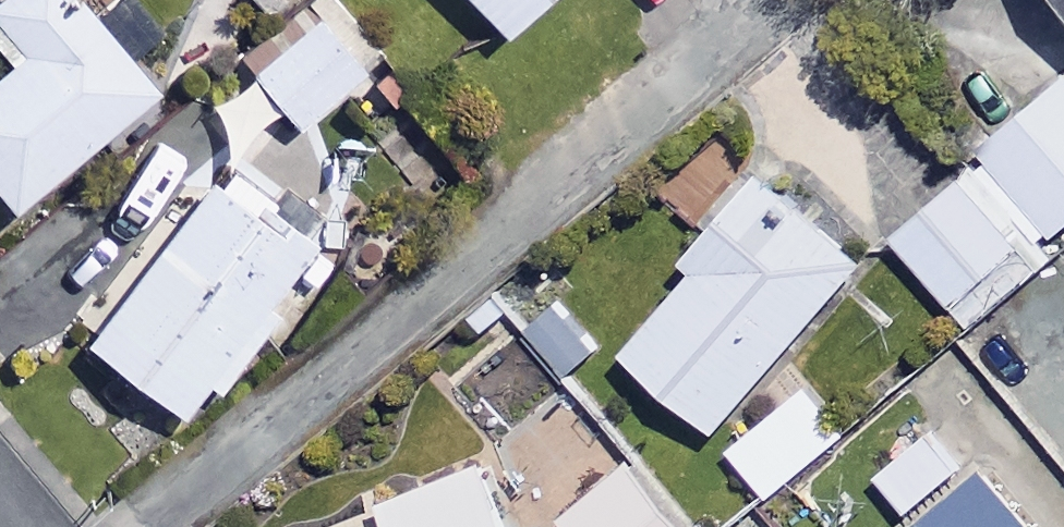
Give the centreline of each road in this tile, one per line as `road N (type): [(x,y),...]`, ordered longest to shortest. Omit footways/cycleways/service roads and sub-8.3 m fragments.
road 1 (residential): [(780,0),(139,526)]

